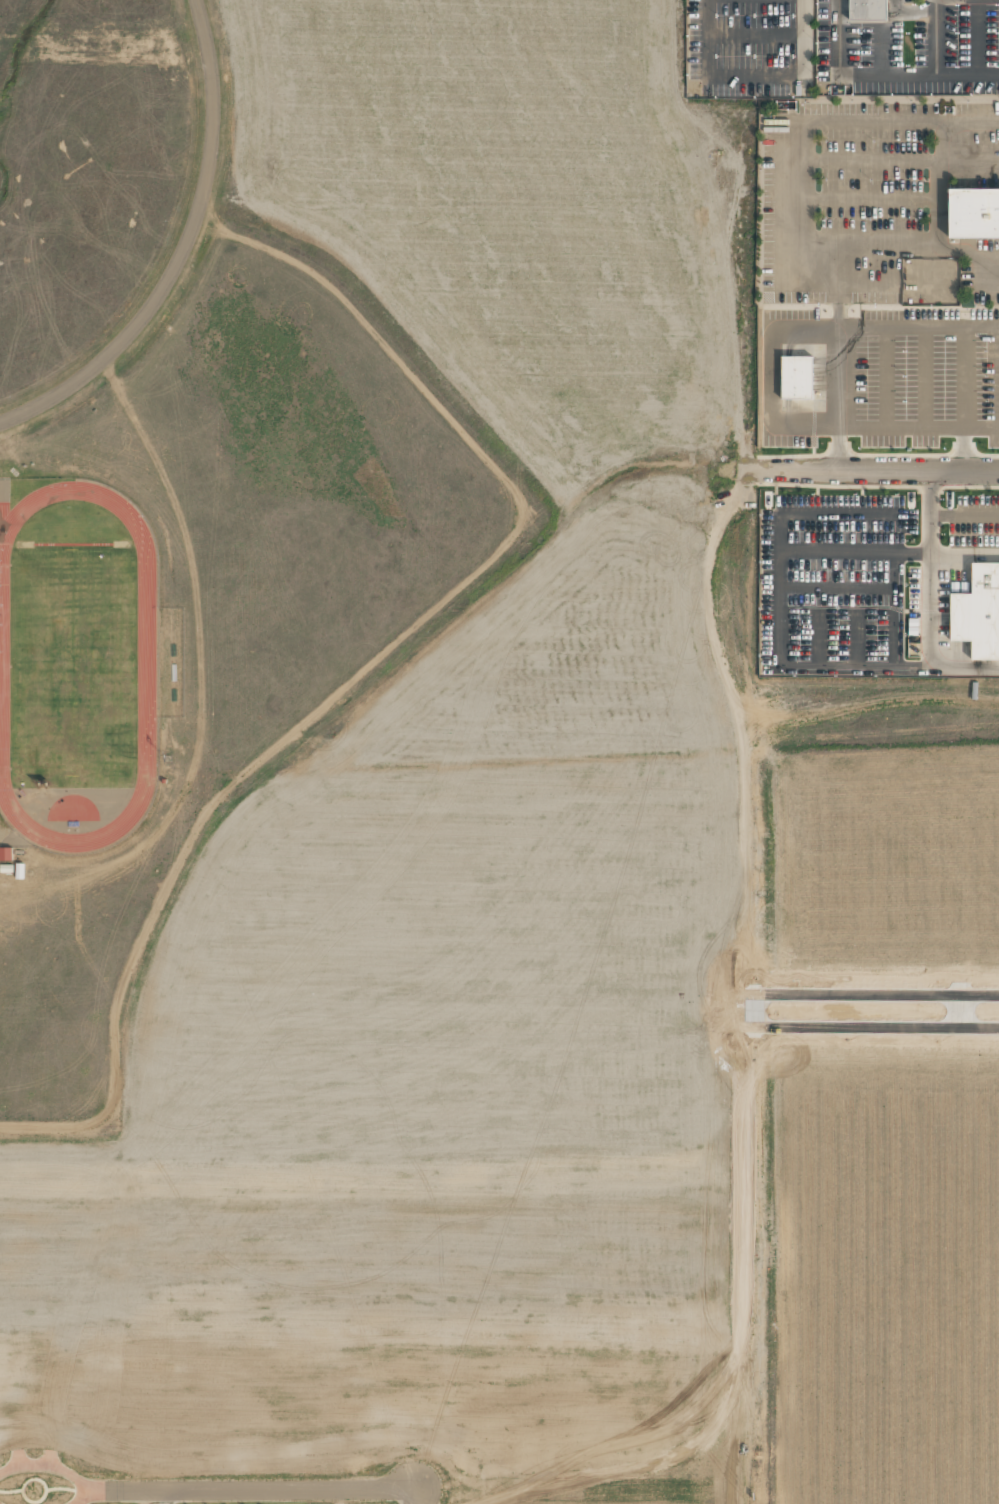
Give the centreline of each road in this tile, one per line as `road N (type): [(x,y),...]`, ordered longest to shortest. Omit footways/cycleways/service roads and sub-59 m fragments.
road 1 (residential): [(0,421),(33,407),(111,349),(143,313),(177,252),(195,209),(208,134),(206,62),(193,0)]
road 2 (residential): [(413,1488),(87,1490)]
road 3 (residential): [(998,470),(741,468)]

